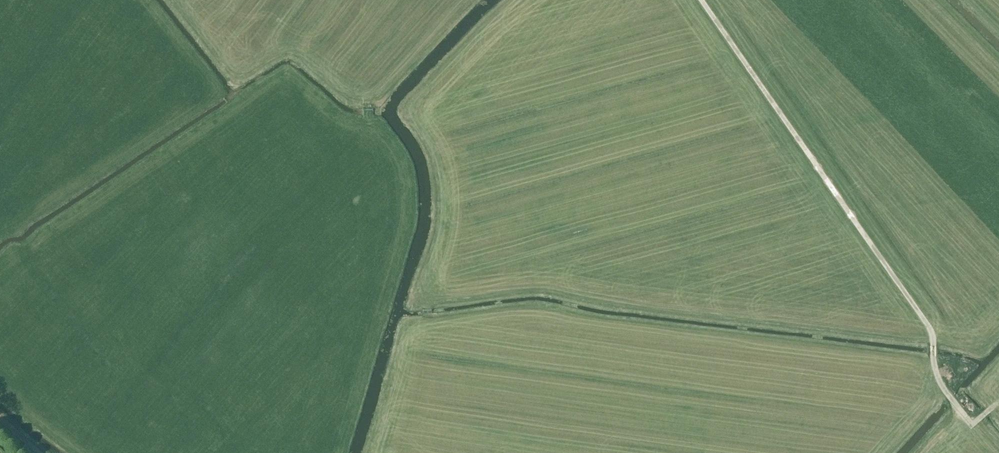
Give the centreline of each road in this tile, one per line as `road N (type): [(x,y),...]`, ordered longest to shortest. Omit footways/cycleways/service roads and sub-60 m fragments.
road 1 (track): [(697,0),(930,335),(932,373),(963,425),(973,429),(998,407)]

